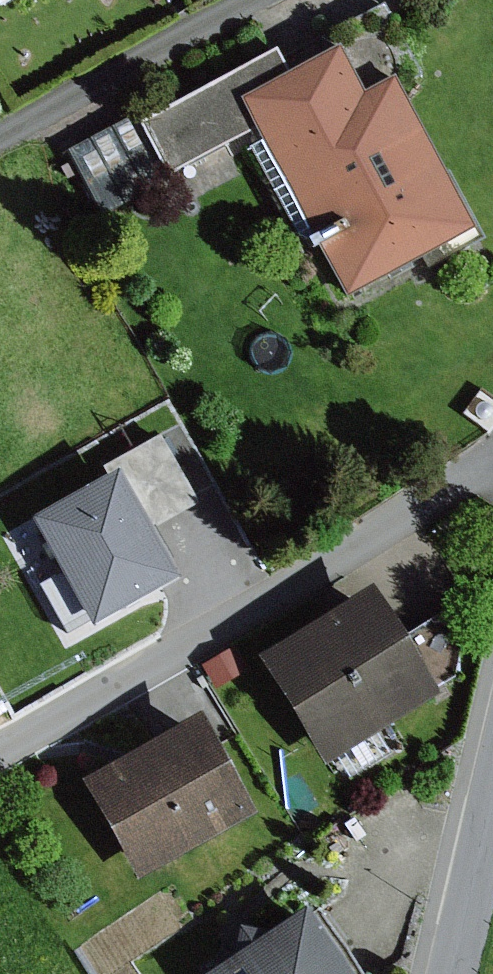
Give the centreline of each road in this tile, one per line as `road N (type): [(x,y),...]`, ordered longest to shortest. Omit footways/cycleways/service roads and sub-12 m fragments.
road 1 (residential): [(492,456),(62,711)]
road 2 (residential): [(260,0),(0,144)]
road 3 (residential): [(492,781),(448,973)]

